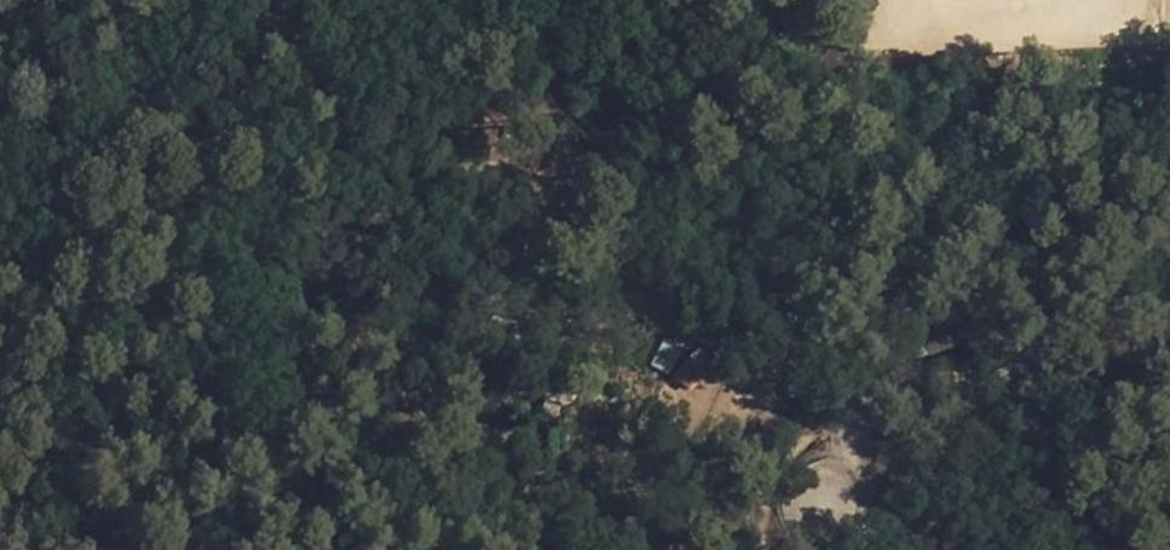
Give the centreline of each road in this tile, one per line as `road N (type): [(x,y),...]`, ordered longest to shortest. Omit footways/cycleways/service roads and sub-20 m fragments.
road 1 (track): [(963,442),(837,351),(674,311),(473,417),(351,134),(312,0)]
road 2 (track): [(59,549),(275,0)]
road 3 (track): [(915,549),(963,442),(1005,407),(1107,351),(1169,238)]
road 4 (track): [(473,417),(531,549)]

